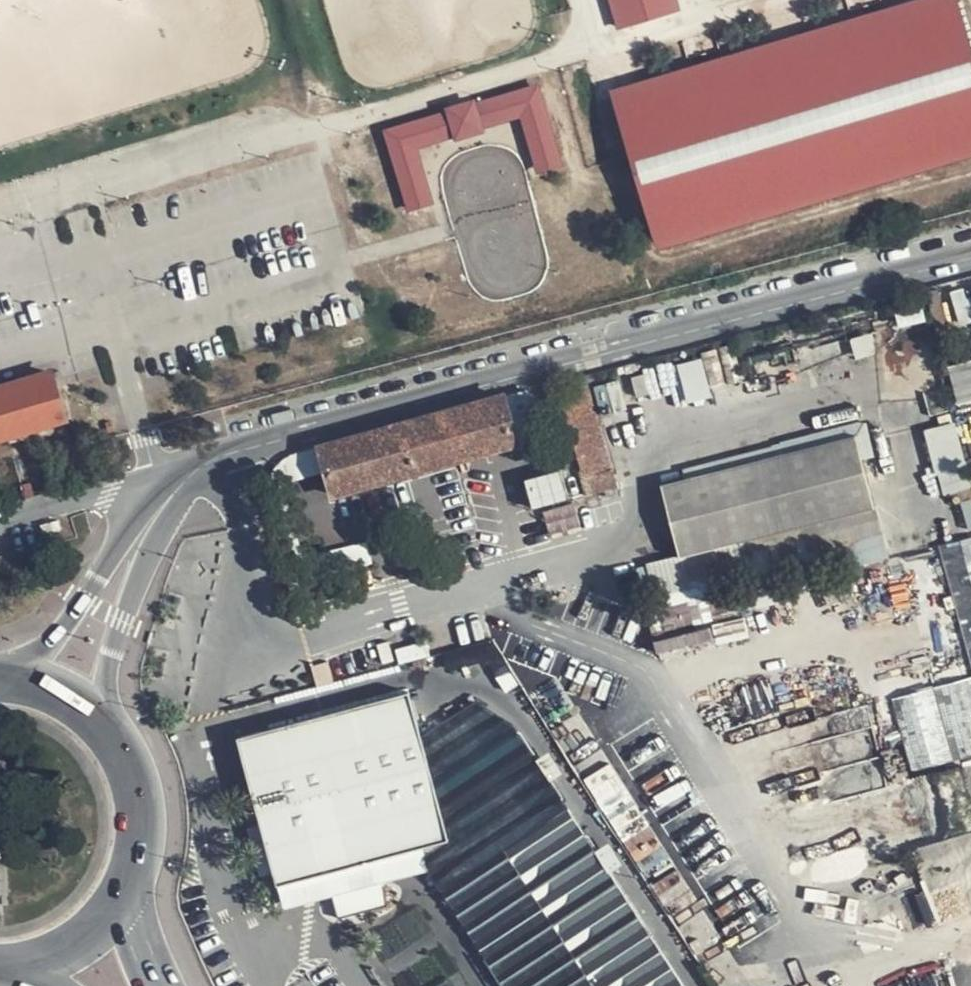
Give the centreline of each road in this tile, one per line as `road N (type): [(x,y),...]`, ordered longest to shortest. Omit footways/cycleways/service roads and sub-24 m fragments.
road 1 (unclassified): [(970,258),(228,452),(159,485)]
road 2 (residential): [(118,341),(338,278),(316,205),(96,266)]
road 3 (unclassified): [(103,734),(104,684),(153,530),(159,485)]
road 4 (unclassified): [(159,485),(35,663),(10,685)]
road 5 (primary): [(125,898),(139,813),(103,734)]
road 6 (unclassified): [(159,485),(0,532)]
road 7 (residential): [(159,485),(118,341)]
road 8 (primary): [(34,975),(71,958),(125,898)]
road 9 (residential): [(0,361),(84,339),(118,341)]

